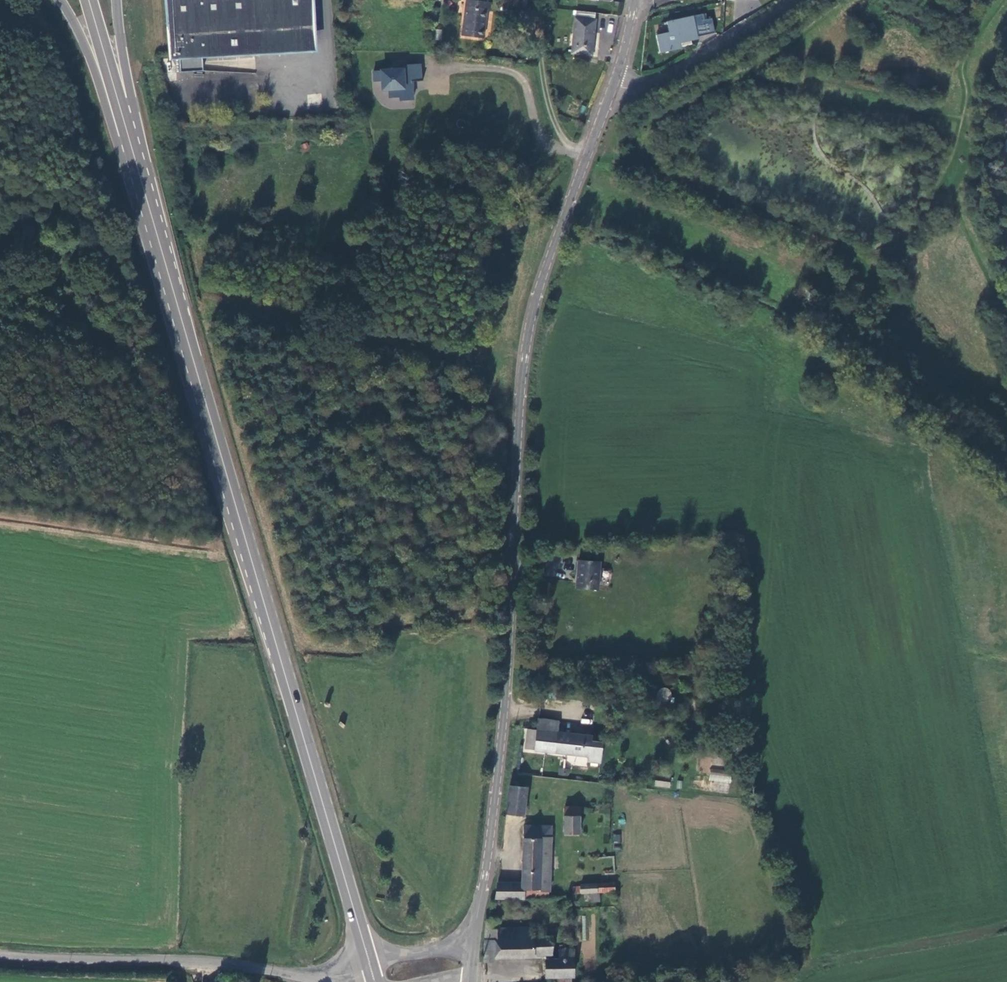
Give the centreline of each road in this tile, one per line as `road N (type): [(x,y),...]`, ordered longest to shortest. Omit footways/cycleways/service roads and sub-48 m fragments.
road 1 (unclassified): [(472,943),(509,651),(526,344),(545,268),(615,81),(634,0)]
road 2 (secondary): [(168,271),(370,965)]
road 3 (unclassified): [(0,956),(373,974)]
road 4 (secondary): [(60,0),(85,41),(145,226),(168,271)]
road 5 (secondary): [(89,0),(150,210)]
road 6 (secondary): [(150,210),(117,0)]

